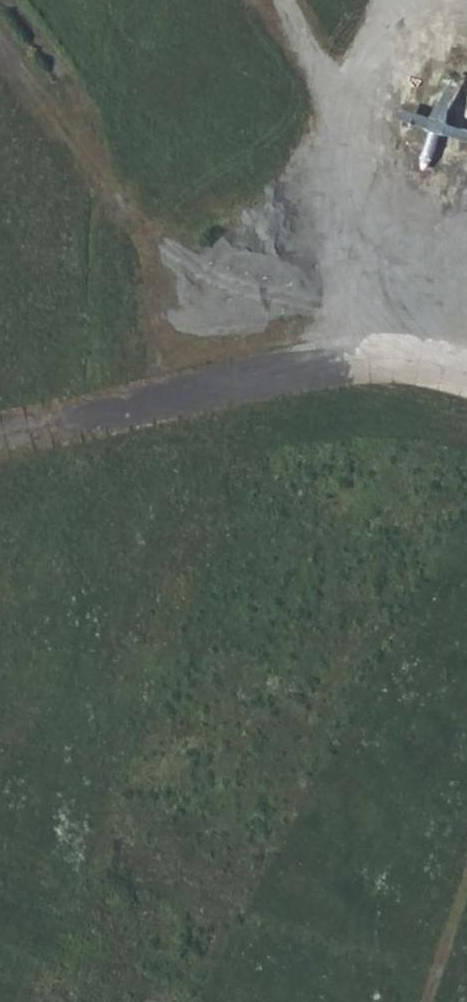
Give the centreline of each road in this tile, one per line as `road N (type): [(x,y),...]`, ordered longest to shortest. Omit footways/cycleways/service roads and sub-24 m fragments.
road 1 (unclassified): [(466,383),(428,371),(306,372),(0,442)]

